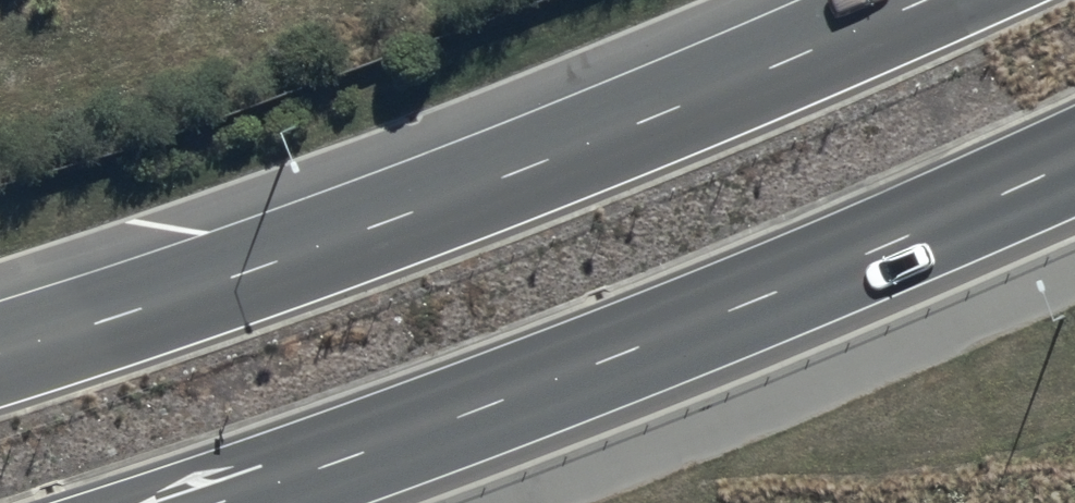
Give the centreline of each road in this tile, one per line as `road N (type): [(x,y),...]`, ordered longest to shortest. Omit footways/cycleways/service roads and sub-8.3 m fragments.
road 1 (trunk): [(0,355),(350,234),(766,75),(929,0)]
road 2 (trunk): [(1074,166),(519,397),(217,502)]

